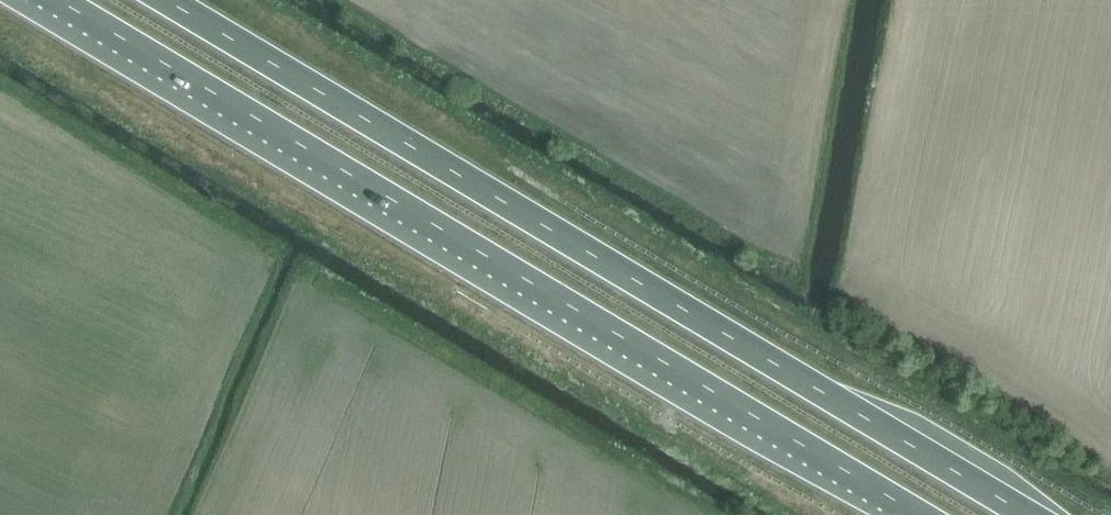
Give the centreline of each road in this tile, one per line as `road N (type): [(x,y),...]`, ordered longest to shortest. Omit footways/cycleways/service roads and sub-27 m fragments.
road 1 (trunk): [(1026,514),(162,0)]
road 2 (trunk): [(59,0),(920,514)]

